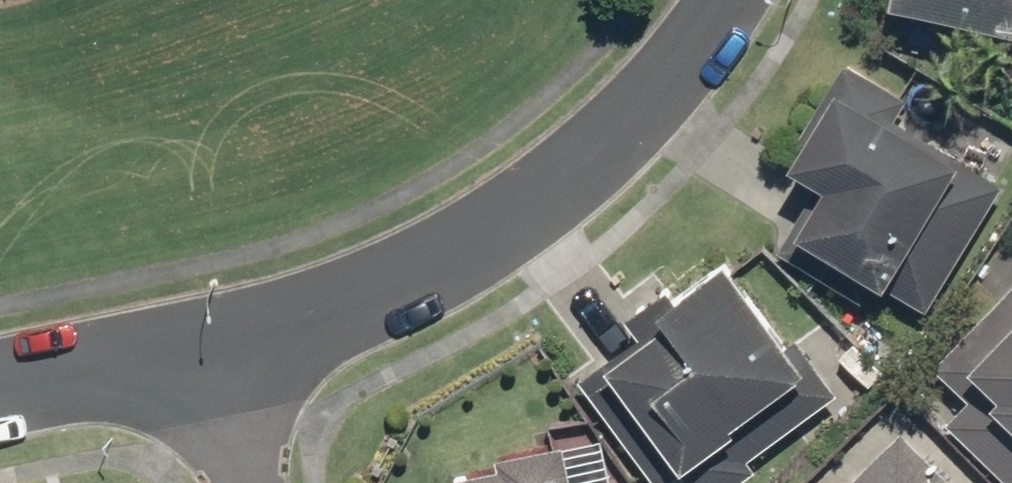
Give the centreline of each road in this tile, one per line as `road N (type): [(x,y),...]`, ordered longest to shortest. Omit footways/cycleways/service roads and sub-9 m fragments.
road 1 (residential): [(221,350),(357,312),(528,219),(664,102),(727,0)]
road 2 (residential): [(0,397),(221,350)]
road 3 (residential): [(221,350),(248,482)]

